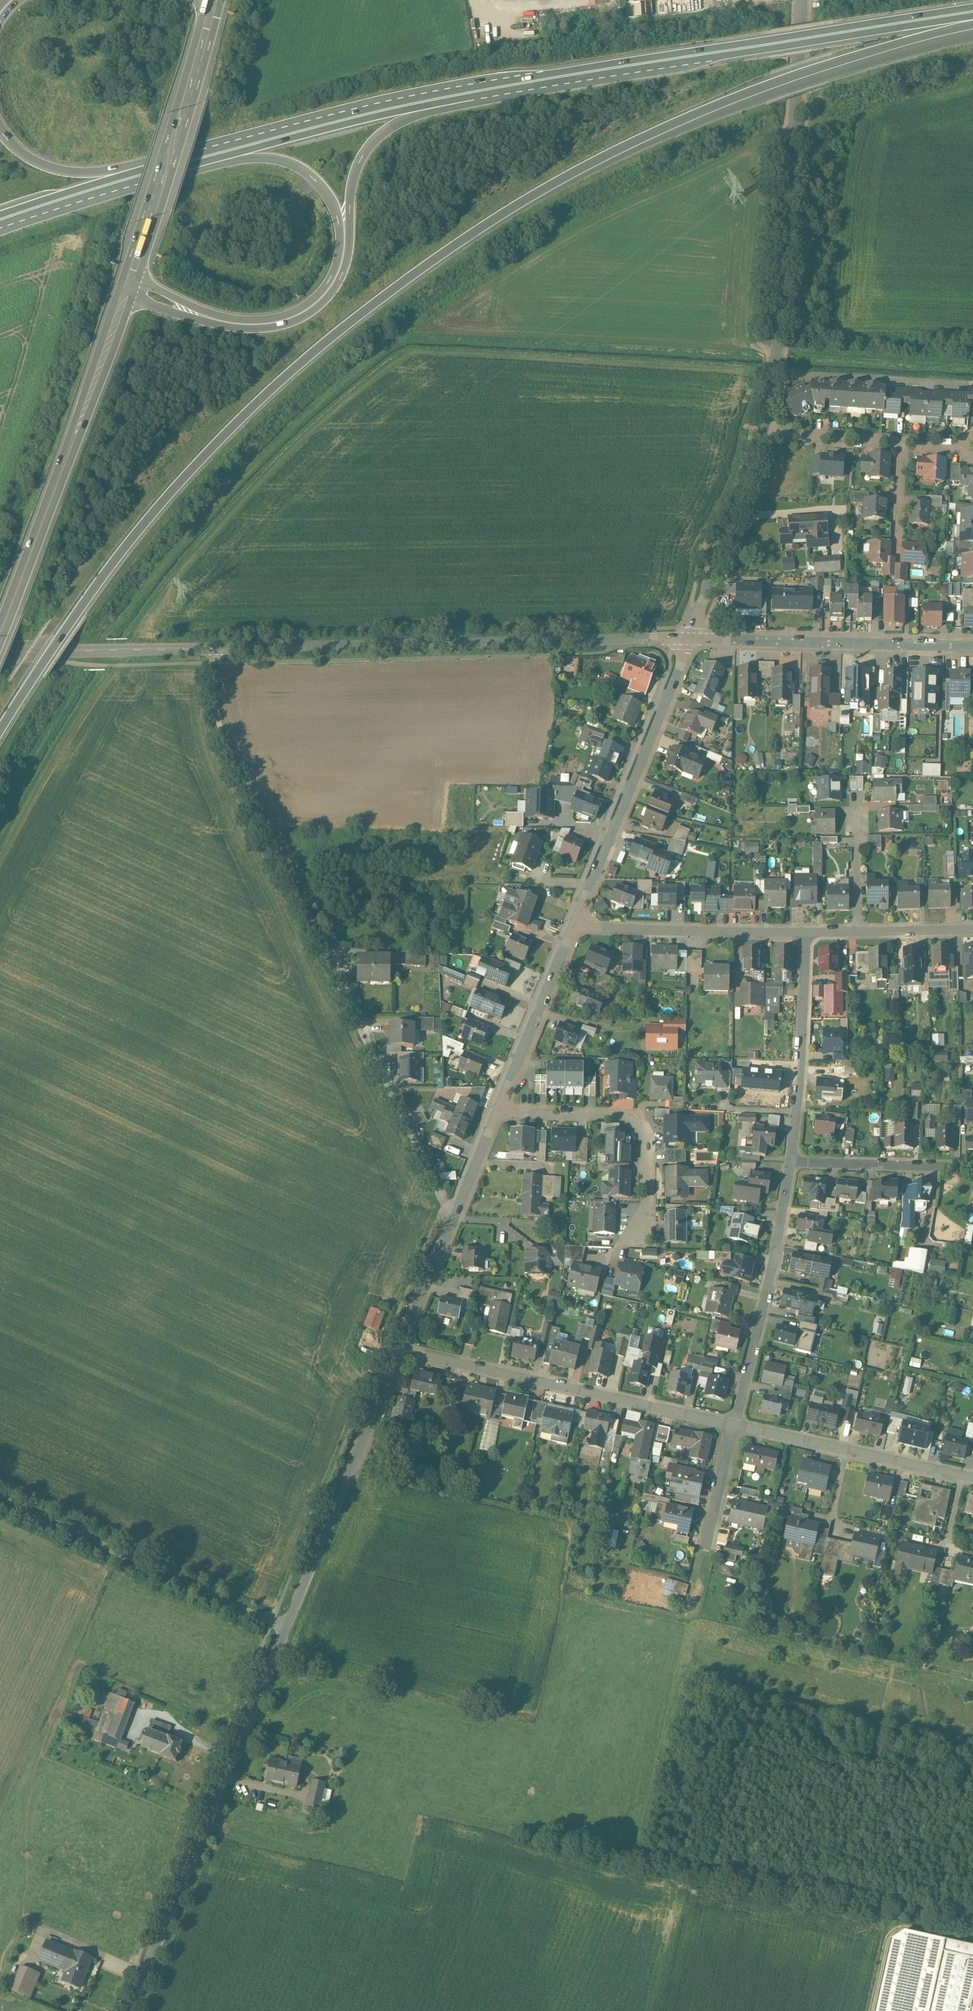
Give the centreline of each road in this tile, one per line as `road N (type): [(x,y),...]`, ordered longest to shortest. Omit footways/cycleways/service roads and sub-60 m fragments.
road 1 (trunk): [(0,735),(69,625),(170,495),(269,393),(376,302),(508,211),(648,135),(777,81),(972,21)]
road 2 (residential): [(0,650),(690,639)]
road 3 (trunk): [(126,299),(232,331),(292,326),(332,296),(343,276),(353,183),(367,149),(394,124),(480,90)]
road 4 (trunk): [(972,15),(480,90)]
road 5 (trunk): [(179,162),(272,156),(306,171),(331,199),(340,227),(333,275),(312,303),(260,323),(212,316),(133,279)]
road 6 (residential): [(295,1351),(234,1485),(217,1491),(121,1443),(183,1300)]
road 7 (unclassified): [(128,2010),(287,1628)]
road 8 (unclassified): [(775,357),(802,0)]
road 9 (residential): [(734,1426),(398,1349)]
road 10 (track): [(323,944),(227,743),(217,710),(217,649)]
road 11 (unclassified): [(0,1497),(287,1628)]
road 12 (residential): [(573,927),(690,639)]
road 13 (trunk): [(480,90),(179,162)]
road 14 (residential): [(614,1257),(647,1209),(646,1139),(638,1121),(616,1113),(496,1112)]
road 15 (primary): [(213,2),(133,279)]
road 16 (residential): [(443,1203),(323,944)]
road 17 (residential): [(389,1180),(356,1254),(340,1257),(252,1213),(284,1132)]
road 18 (residential): [(690,639),(972,646)]
road 19 (residential): [(792,1161),(734,1426)]
road 20 (residential): [(190,1091),(119,1262),(127,1274),(183,1300)]
road 21 (trunk): [(90,399),(0,639)]
road 22 (residential): [(972,1477),(734,1426)]
road 23 (track): [(284,865),(314,873),(427,875),(477,863),(500,828)]
road 24 (residential): [(809,932),(573,927)]
road 25 (residential): [(809,932),(792,1161)]
road 26 (residential): [(190,1091),(283,888)]
road 27 (unclassified): [(690,639),(763,430)]
road 28 (residential): [(496,1112),(573,927)]
road 29 (trunk): [(179,162),(89,172),(49,166),(0,128)]
road 30 (trunk): [(179,162),(0,220)]
road 31 (track): [(0,823),(86,664)]
road 32 (residential): [(792,1161),(972,1168)]
road 33 (unclassified): [(287,1628),(351,1472)]
road 34 (residential): [(398,1349),(458,1210)]
road 35 (residential): [(903,440),(763,430)]
road 36 (residential): [(734,1426),(706,1549)]
road 37 (residential): [(183,1300),(295,1351)]

